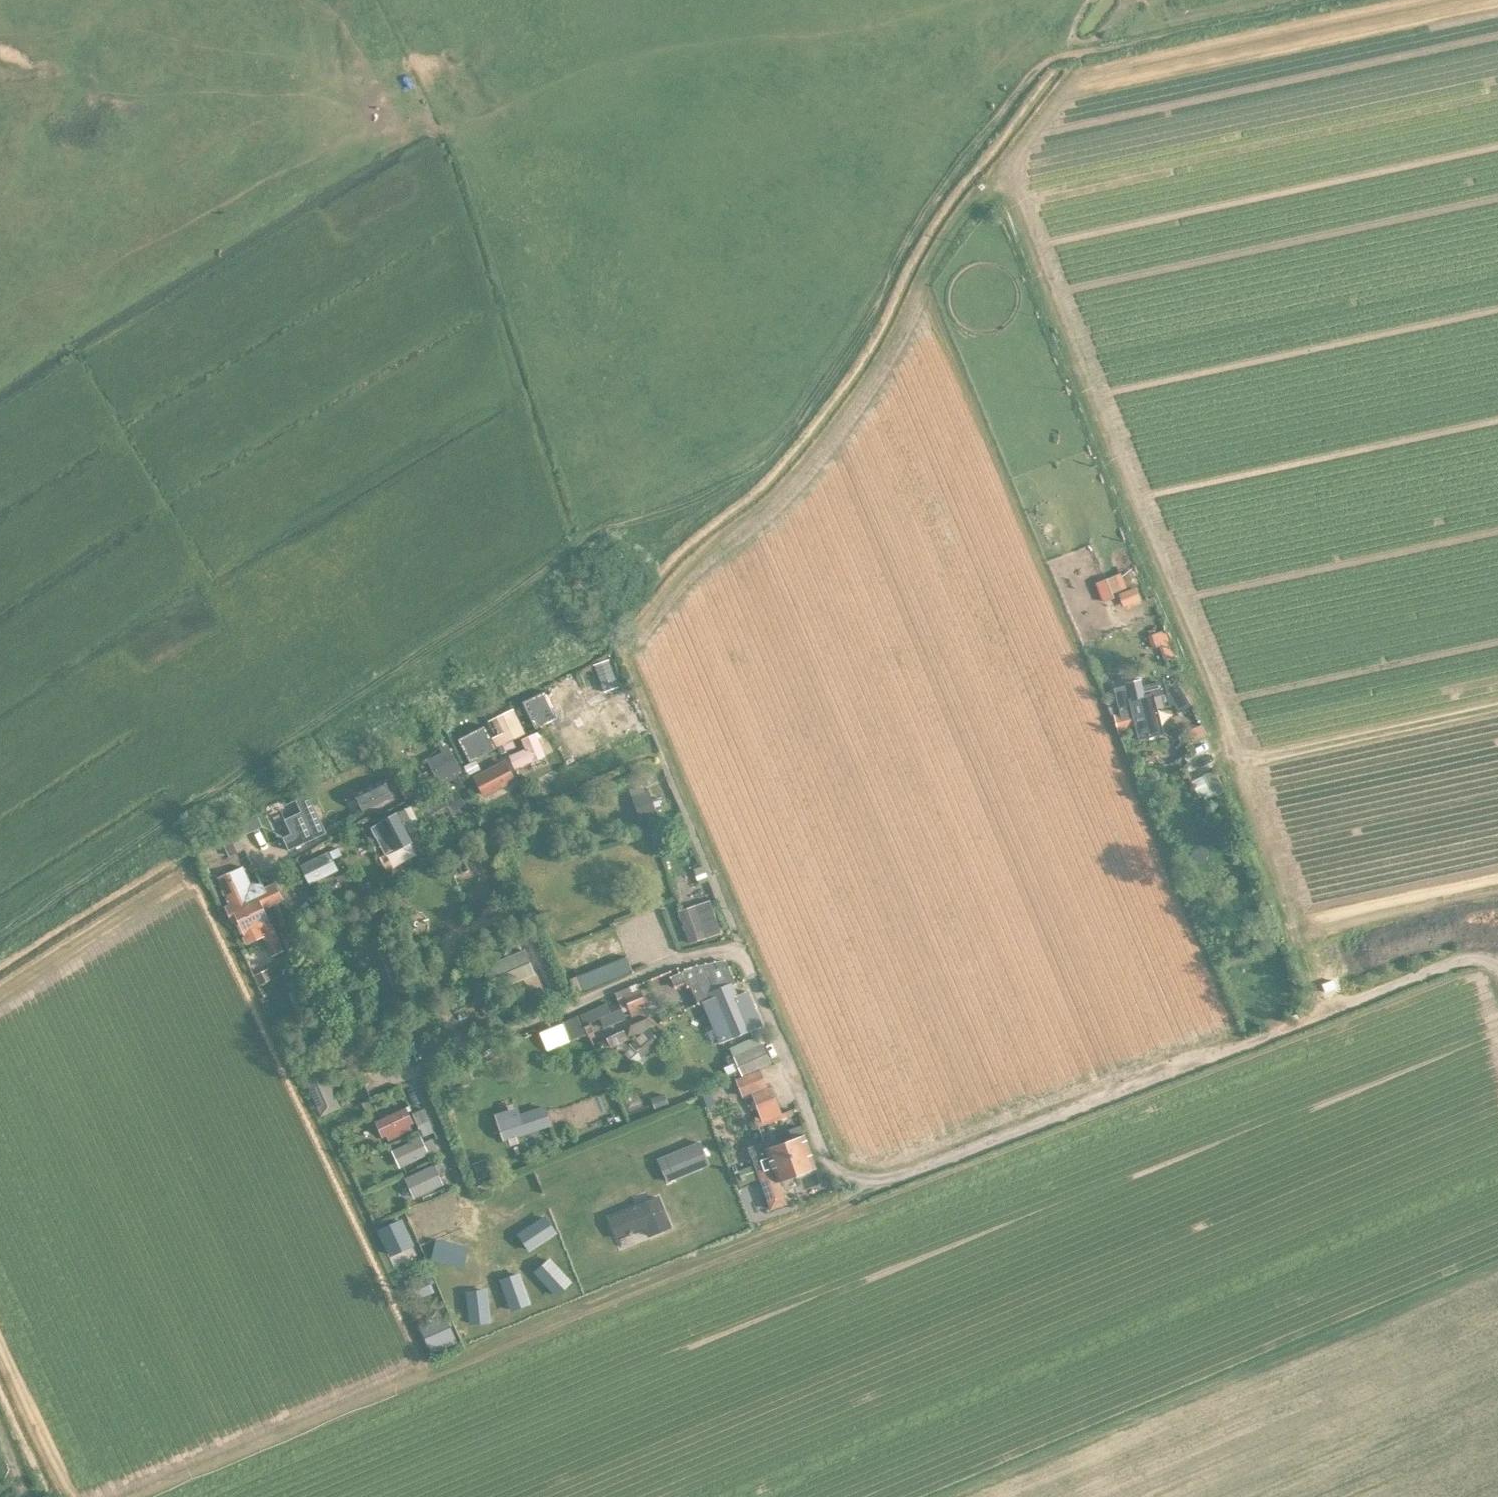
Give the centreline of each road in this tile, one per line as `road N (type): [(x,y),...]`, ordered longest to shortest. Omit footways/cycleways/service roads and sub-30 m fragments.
road 1 (track): [(1295,0),(1054,50),(952,171),(797,431),(714,505),(655,539),(602,526),(0,935)]
road 2 (track): [(1326,1008),(1239,756),(1497,704)]

